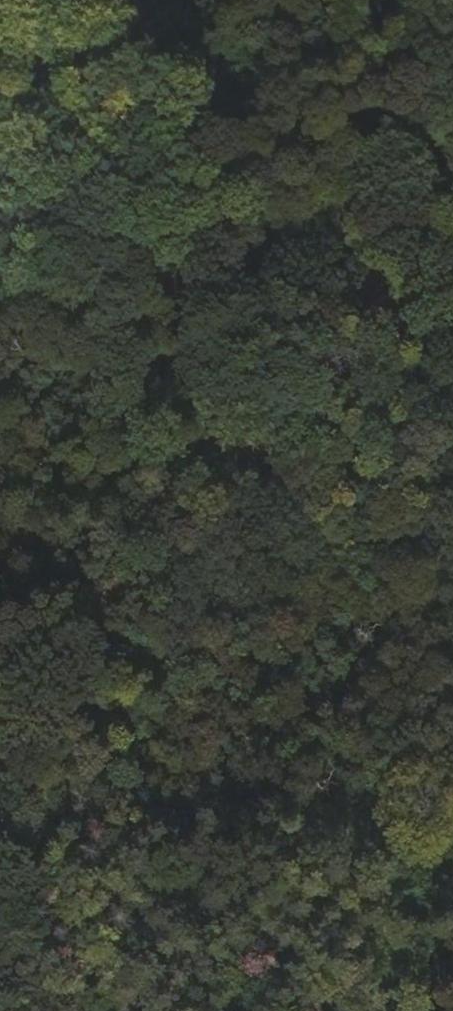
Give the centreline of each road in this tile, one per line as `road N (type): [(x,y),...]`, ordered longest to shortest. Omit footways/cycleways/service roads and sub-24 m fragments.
road 1 (track): [(364,0),(337,212),(233,400),(72,548),(0,596)]

